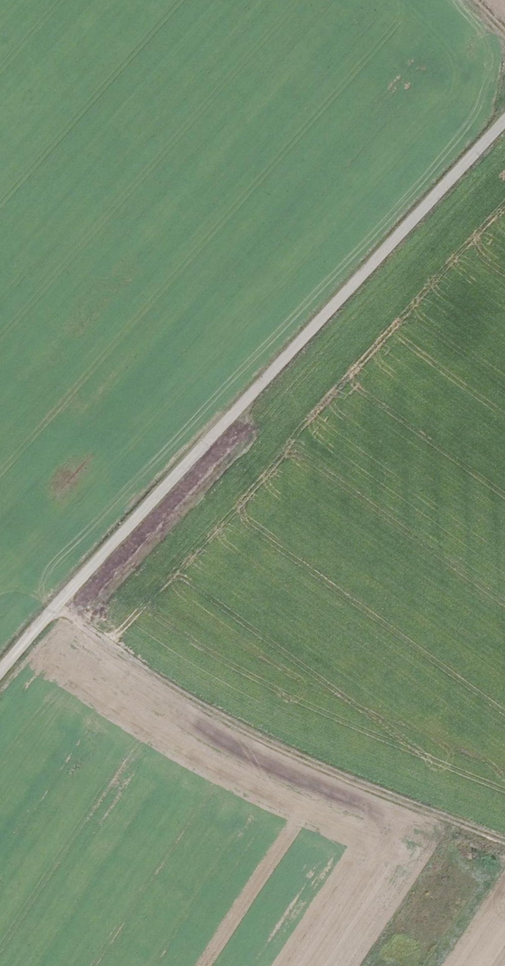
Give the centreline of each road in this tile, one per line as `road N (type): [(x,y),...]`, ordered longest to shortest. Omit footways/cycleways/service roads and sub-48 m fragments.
road 1 (unclassified): [(0,674),(504,120)]
road 2 (track): [(504,846),(209,714),(57,607)]

